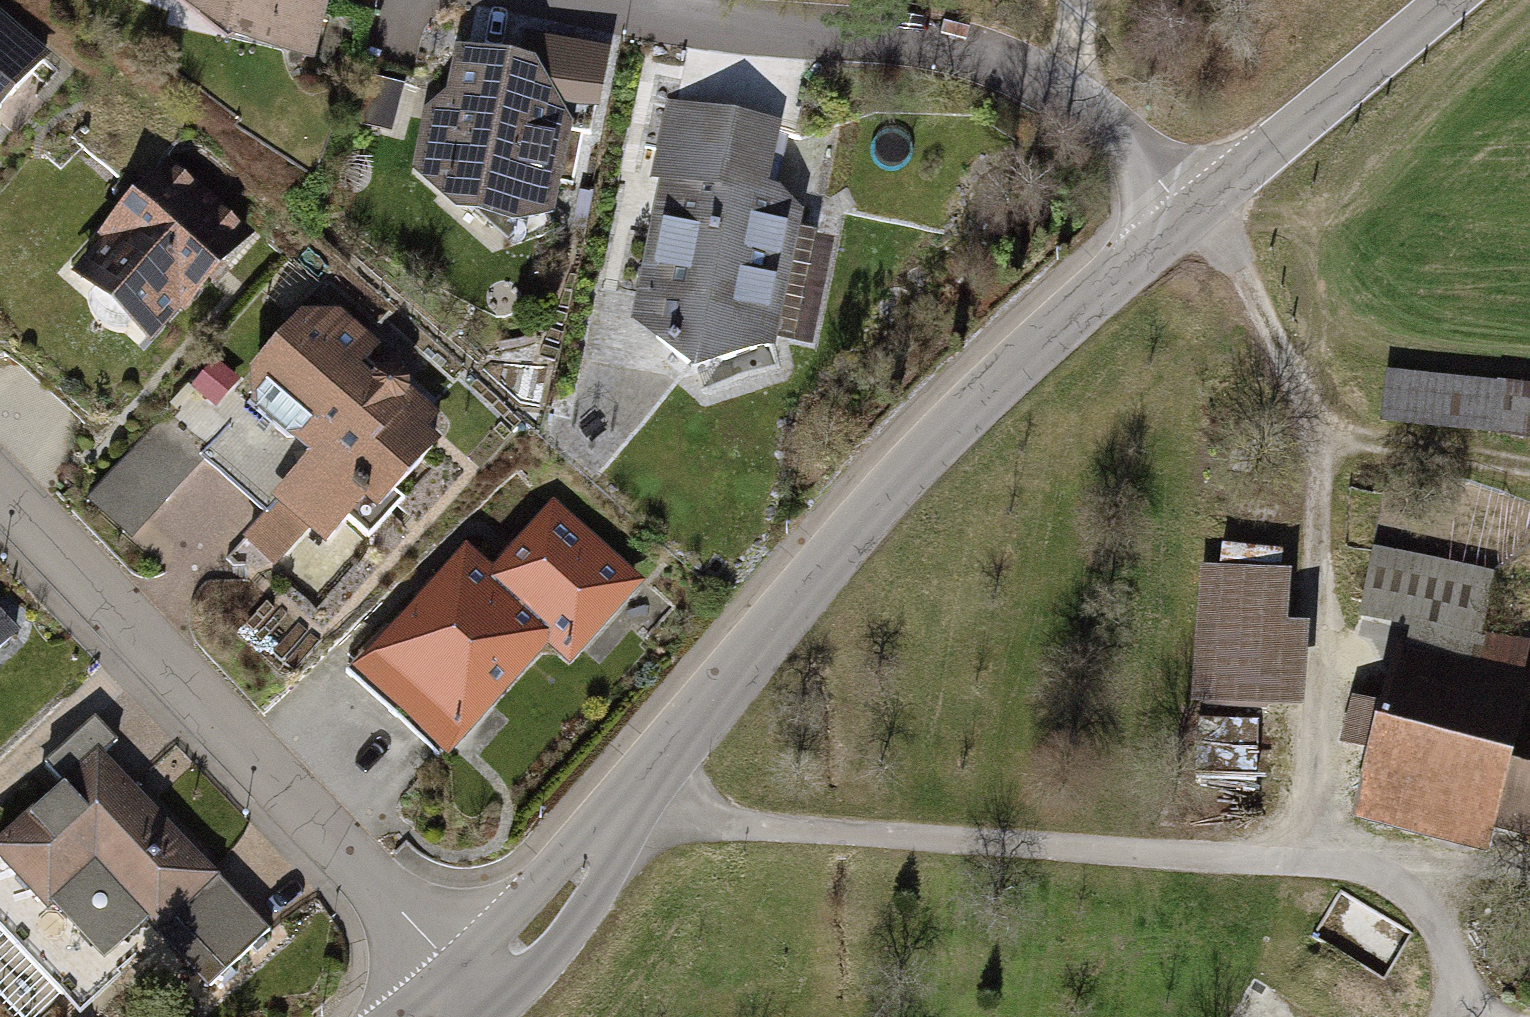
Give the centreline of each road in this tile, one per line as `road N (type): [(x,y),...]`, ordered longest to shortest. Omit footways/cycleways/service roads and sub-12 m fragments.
road 1 (unclassified): [(1445,1016),(1452,973),(1438,928),(1409,885),(1375,868),(705,821),(655,773)]
road 2 (tertiary): [(655,773),(903,475),(1189,210)]
road 3 (residential): [(0,492),(482,985)]
road 4 (track): [(1189,210),(1226,251),(1302,440),(1331,864)]
road 5 (residential): [(598,0),(953,51),(1059,88),(1189,210)]
road 6 (tertiary): [(1189,210),(1446,0)]
road 7 (tertiary): [(482,985),(543,921),(655,773)]
road 8 (track): [(1302,440),(1529,474)]
road 9 (track): [(1529,877),(1375,868)]

